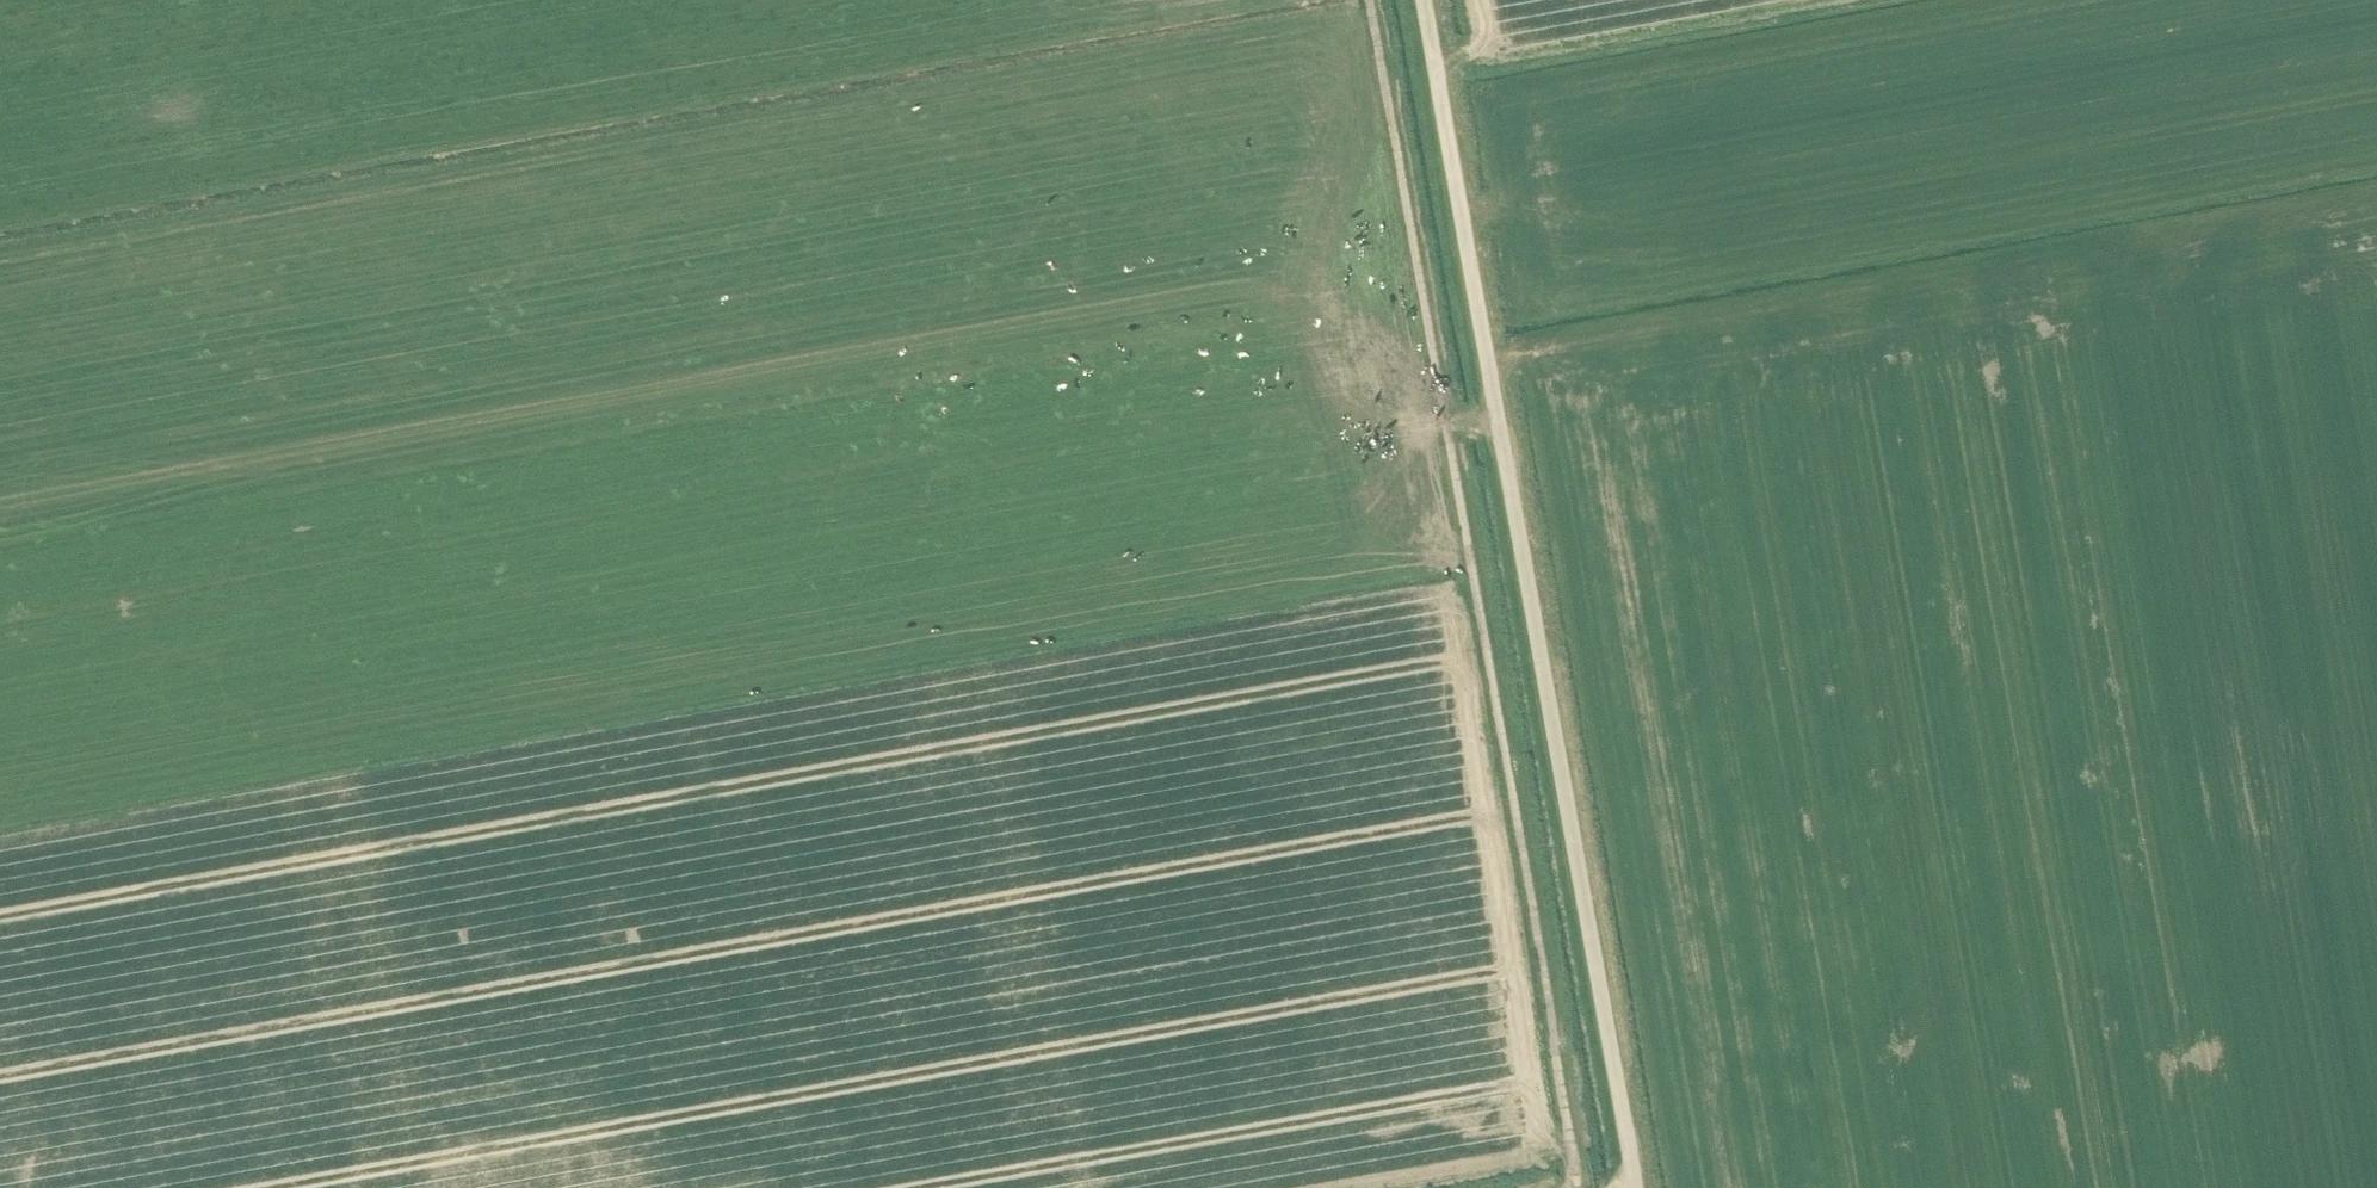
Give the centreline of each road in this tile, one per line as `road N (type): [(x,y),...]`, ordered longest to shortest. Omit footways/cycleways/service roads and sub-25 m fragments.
road 1 (unclassified): [(1635,1187),(1422,0)]
road 2 (track): [(1581,1187),(1369,0)]

